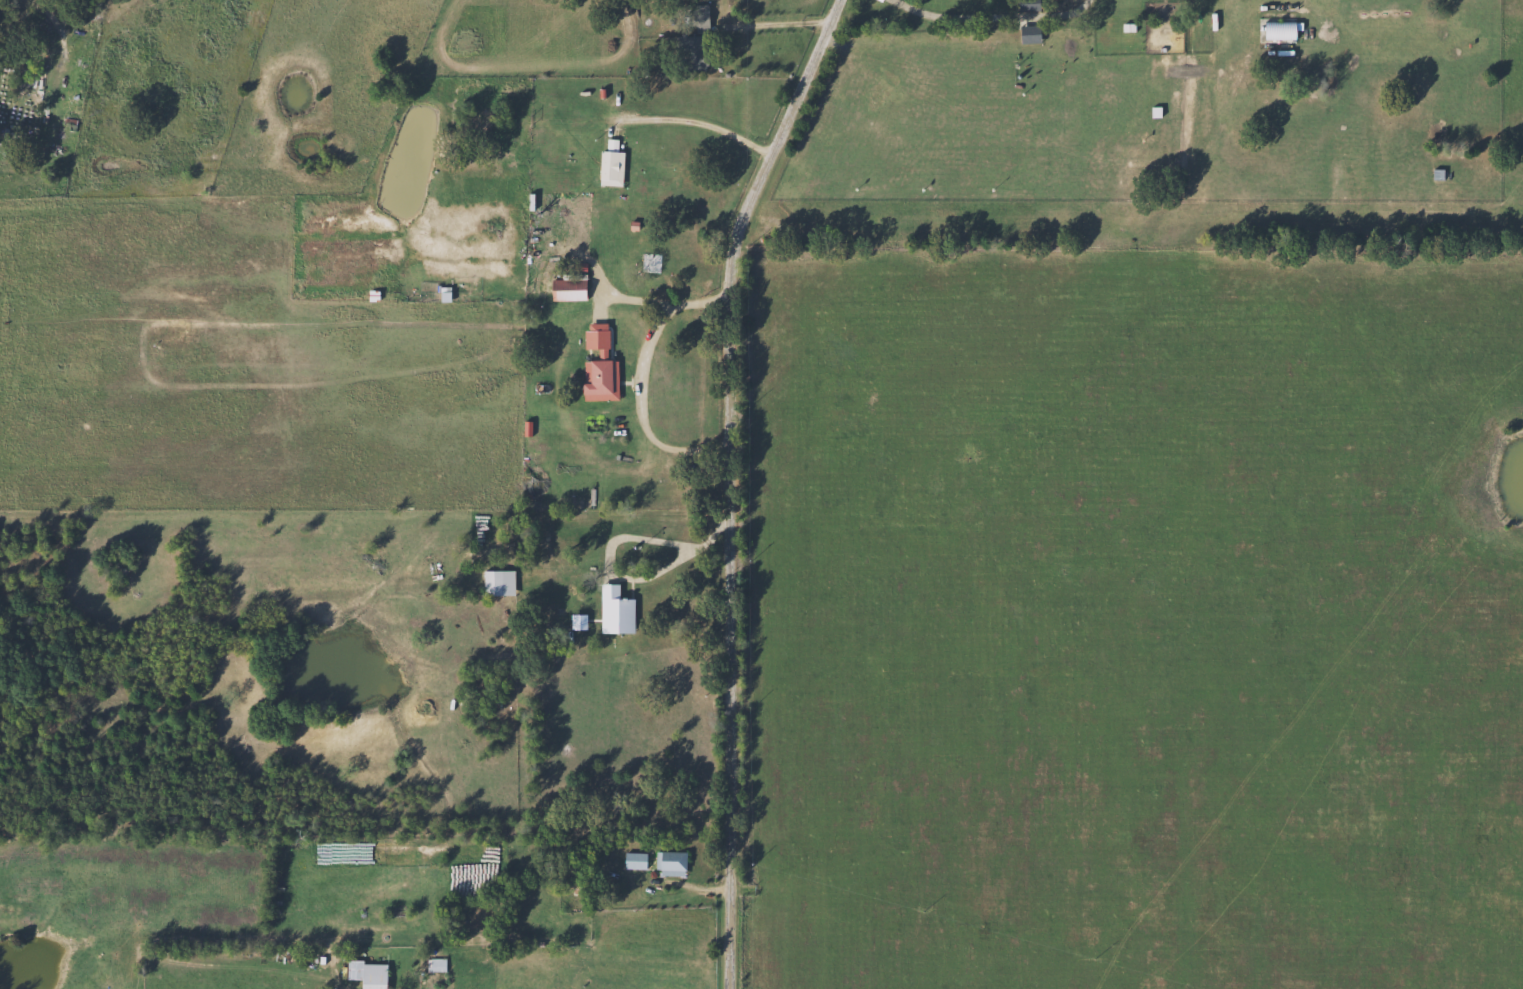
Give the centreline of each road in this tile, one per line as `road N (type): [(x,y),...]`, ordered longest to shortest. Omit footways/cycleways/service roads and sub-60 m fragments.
road 1 (residential): [(733,988),(736,264),(744,222),(847,0)]

